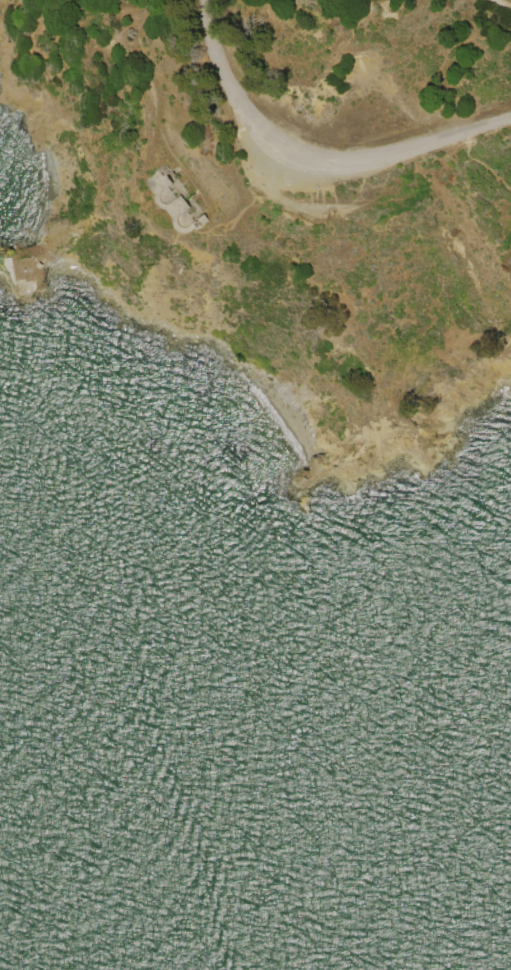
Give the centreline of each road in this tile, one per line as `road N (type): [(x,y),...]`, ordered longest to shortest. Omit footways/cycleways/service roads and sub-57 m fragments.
road 1 (residential): [(510,123),(392,157),(348,161),(312,151),(279,128),(243,80),(224,0)]

